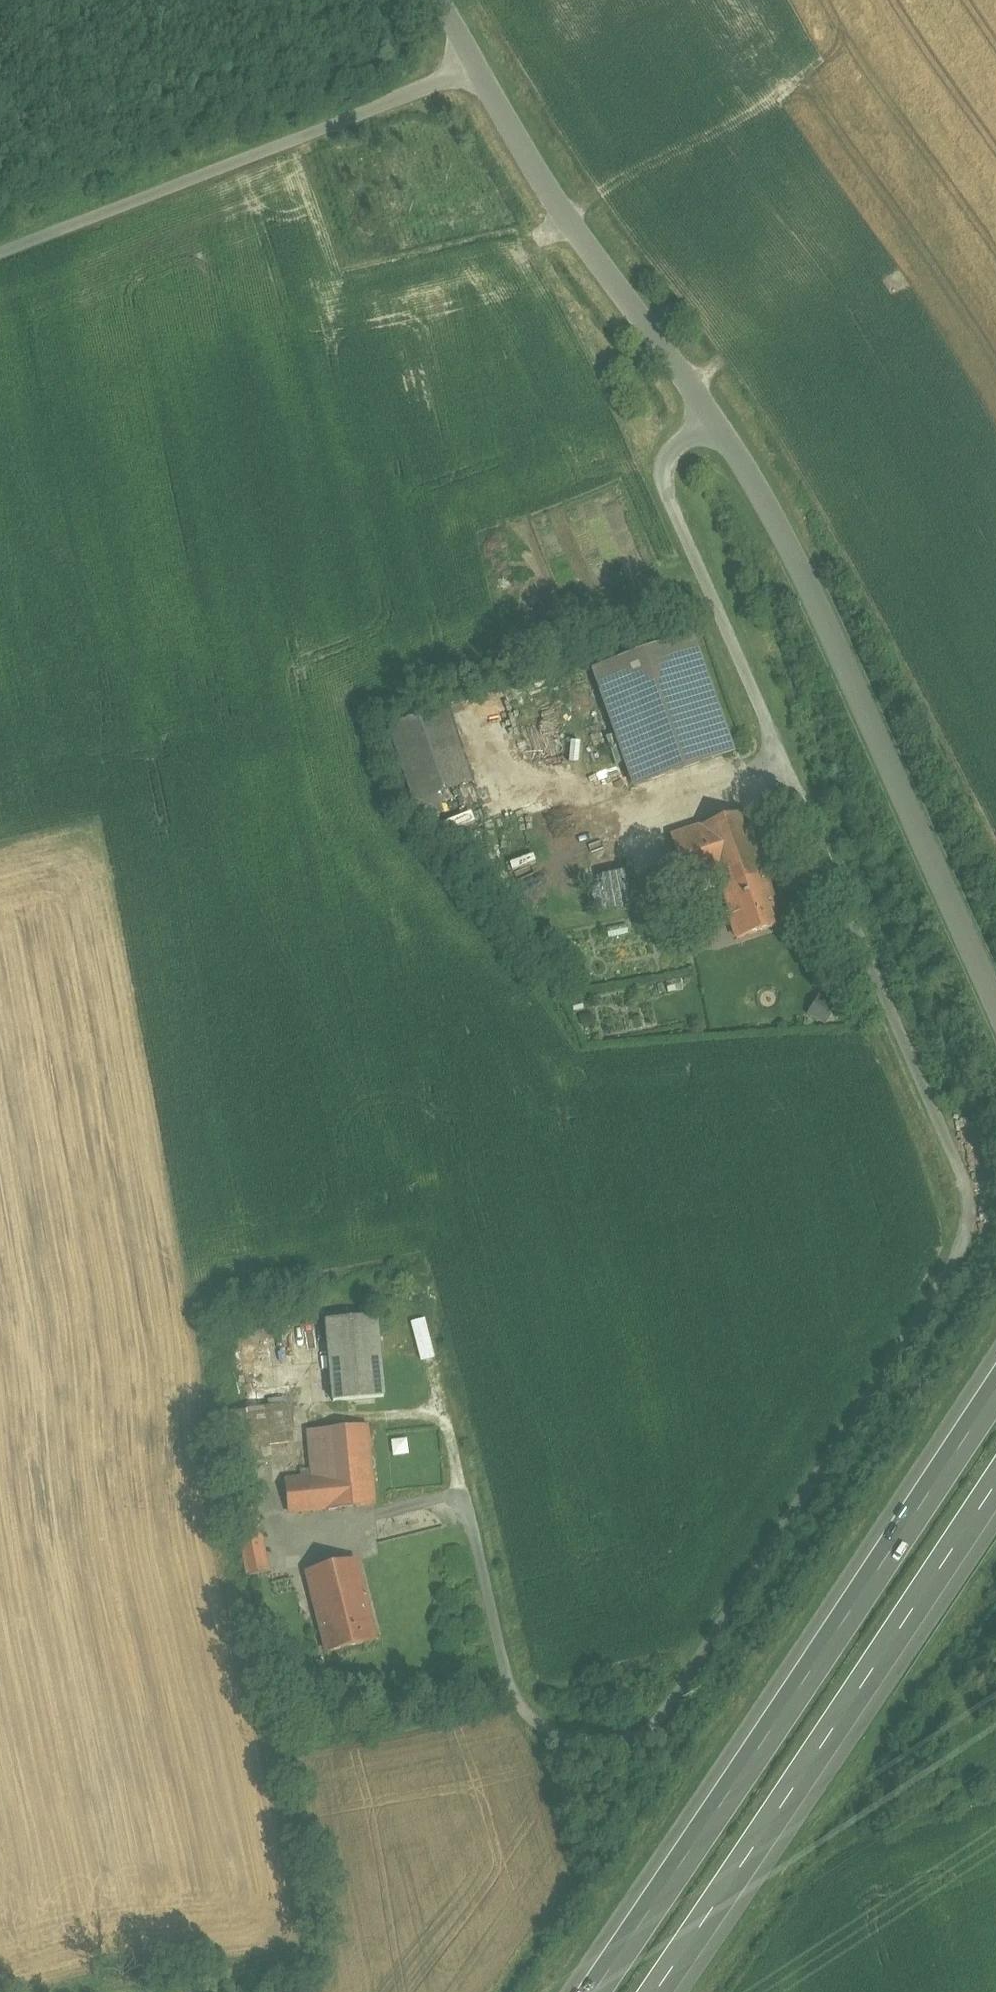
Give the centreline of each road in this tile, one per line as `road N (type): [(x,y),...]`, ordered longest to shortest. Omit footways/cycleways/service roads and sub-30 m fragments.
road 1 (track): [(724,428),(679,453),(664,498),(976,1201),(965,1256),(650,1736),(581,1741),(542,1732),(519,1709),(466,1487)]
road 2 (residential): [(995,1028),(781,516),(471,67)]
road 3 (motorway): [(995,1366),(578,1991)]
road 4 (motorway): [(655,1991),(995,1484)]
road 5 (track): [(0,256),(471,67)]
road 6 (unclassified): [(0,252),(471,67)]

